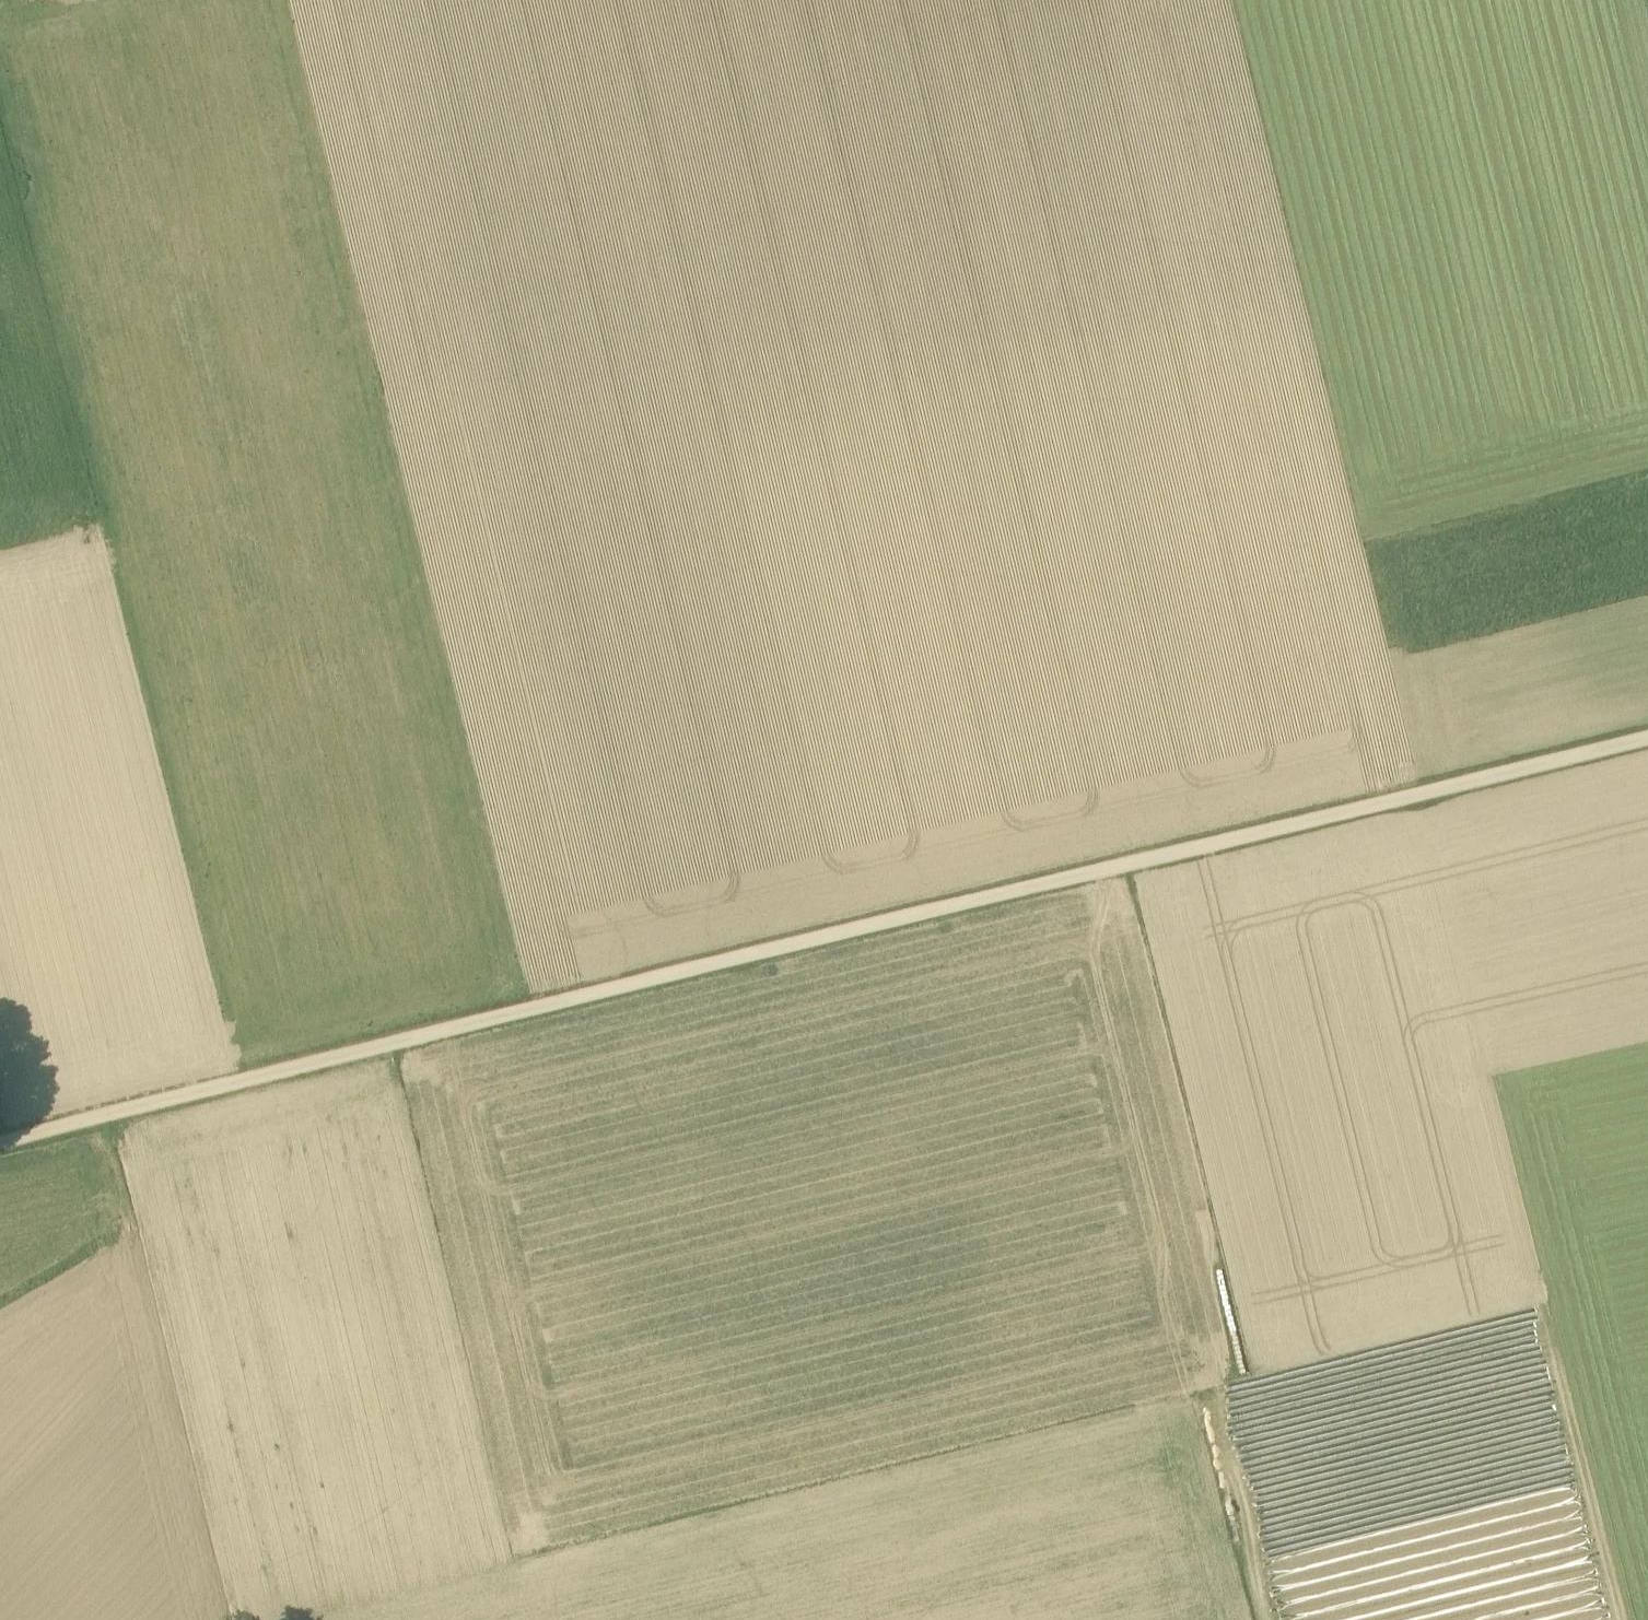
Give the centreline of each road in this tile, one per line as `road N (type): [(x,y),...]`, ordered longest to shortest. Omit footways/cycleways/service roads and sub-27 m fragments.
road 1 (track): [(0,1149),(522,1011),(1647,739)]

